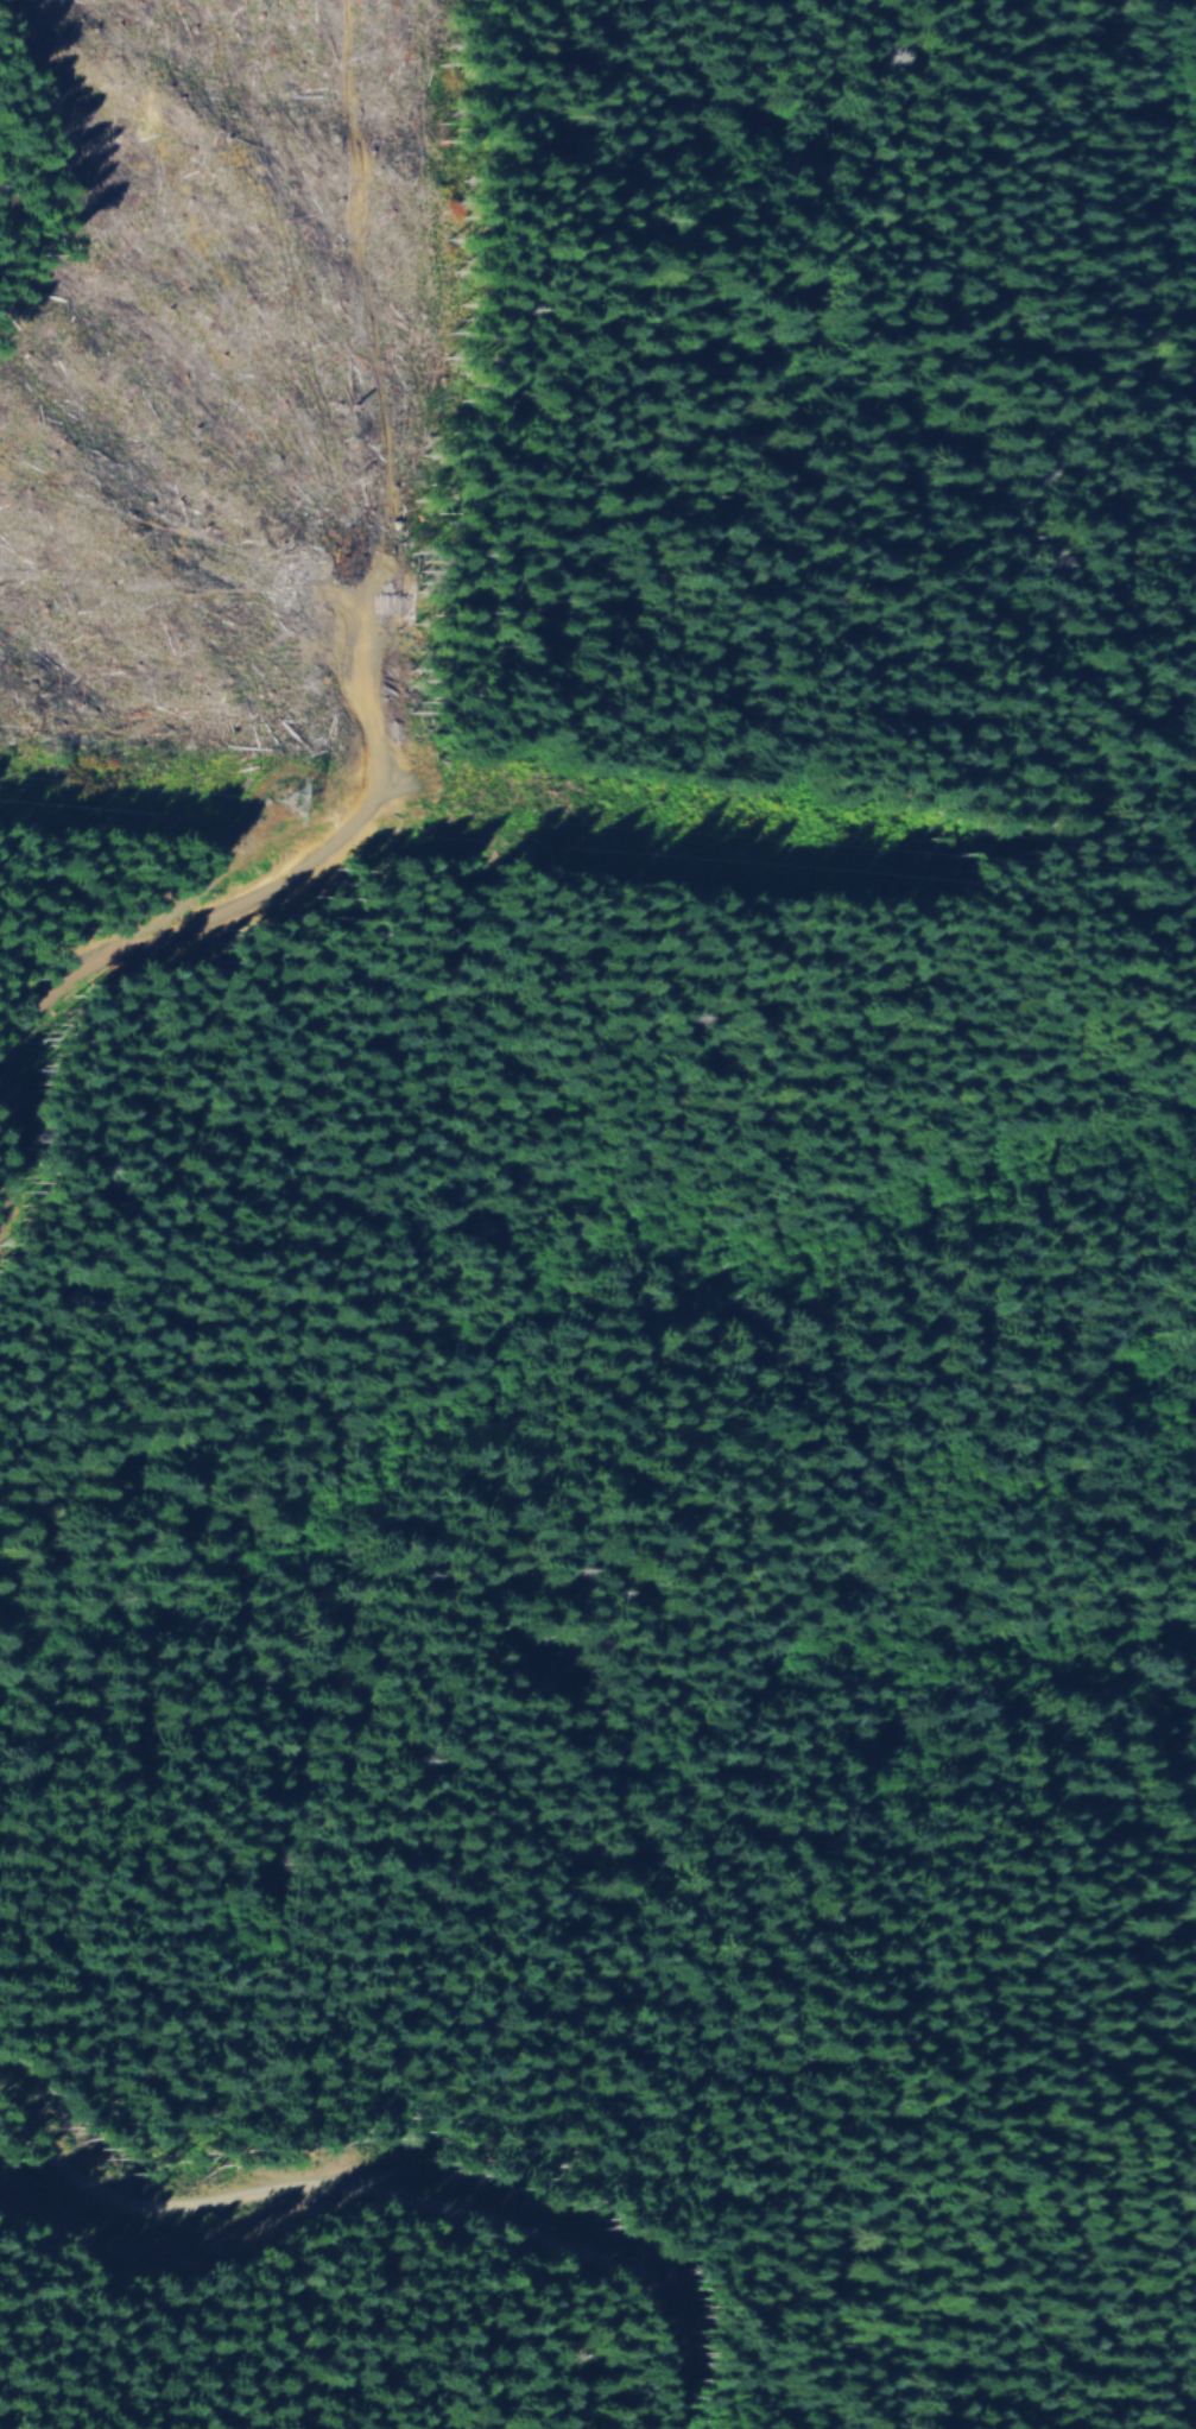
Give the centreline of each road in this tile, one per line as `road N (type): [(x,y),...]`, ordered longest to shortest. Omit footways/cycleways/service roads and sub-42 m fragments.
road 1 (track): [(279,765),(178,871),(48,964),(26,1027),(42,1193),(0,1255)]
road 2 (track): [(477,2428),(467,2414),(295,2335),(0,2285)]

